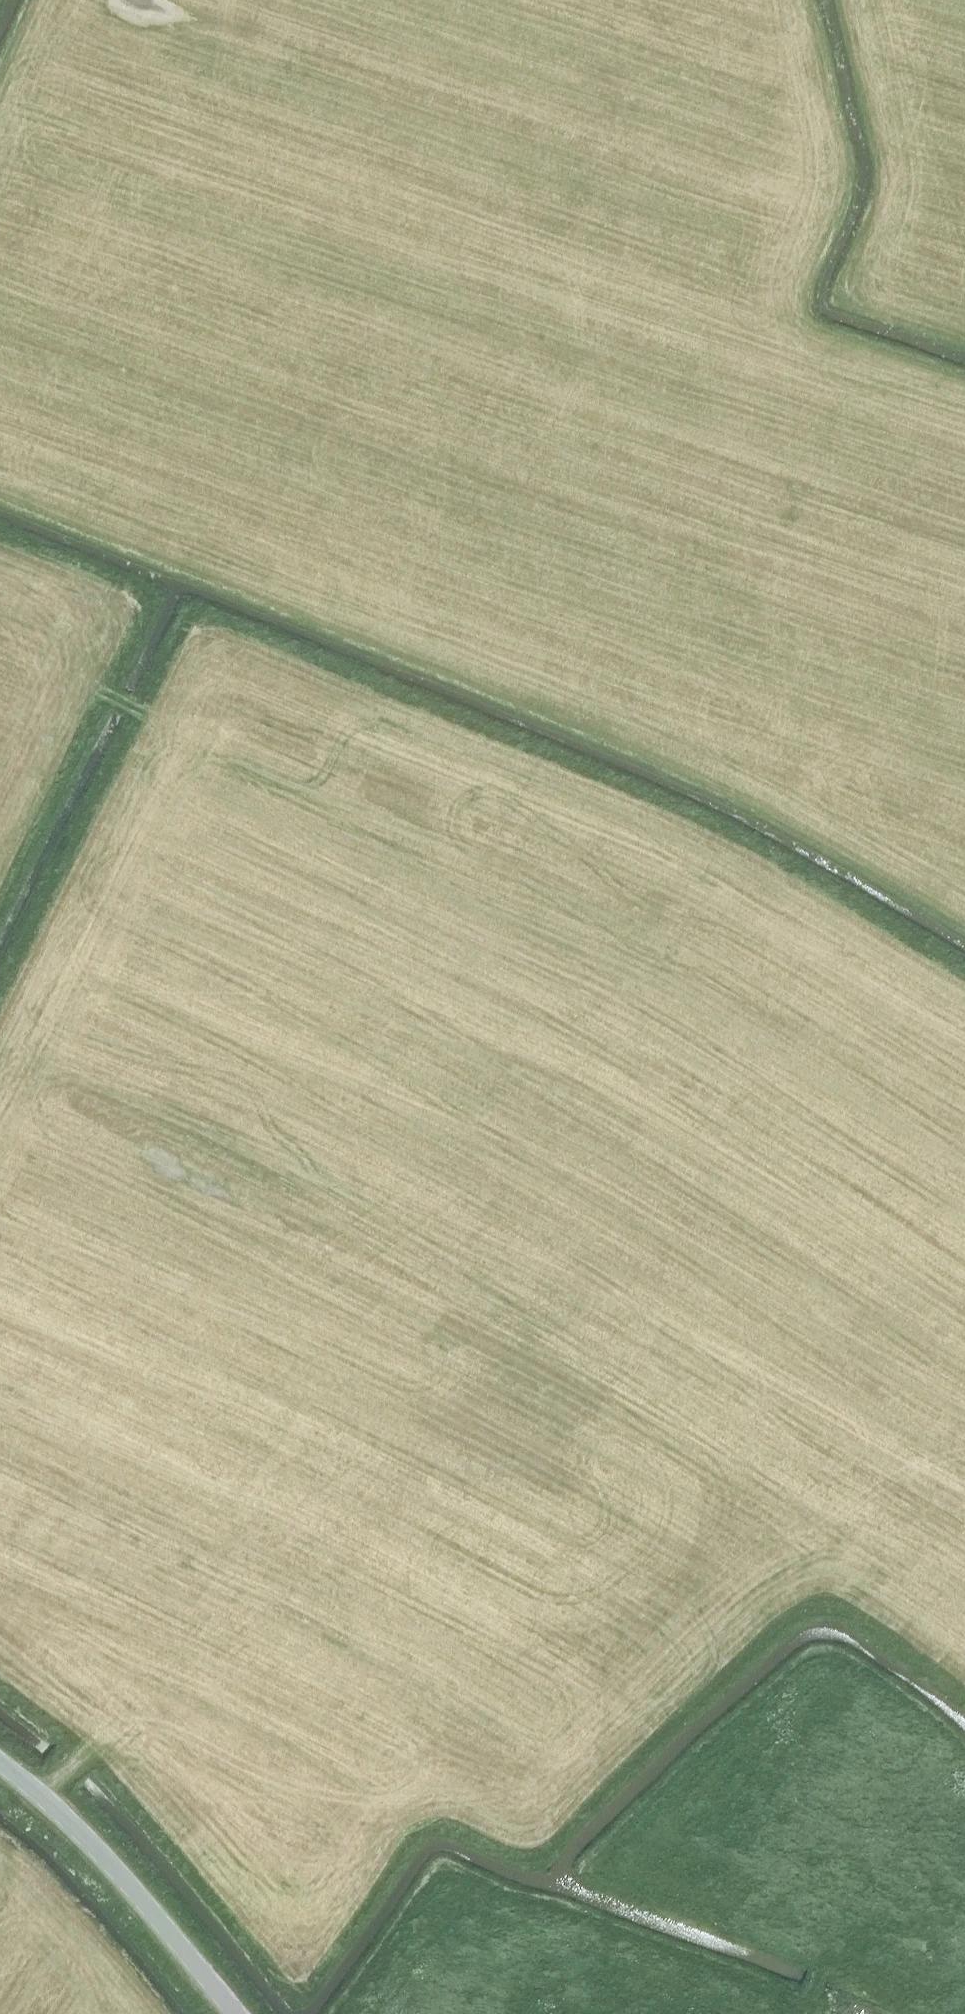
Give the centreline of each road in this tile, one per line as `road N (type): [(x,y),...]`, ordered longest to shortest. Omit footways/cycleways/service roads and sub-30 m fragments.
road 1 (tertiary): [(235,2013),(93,1846),(0,1763)]

